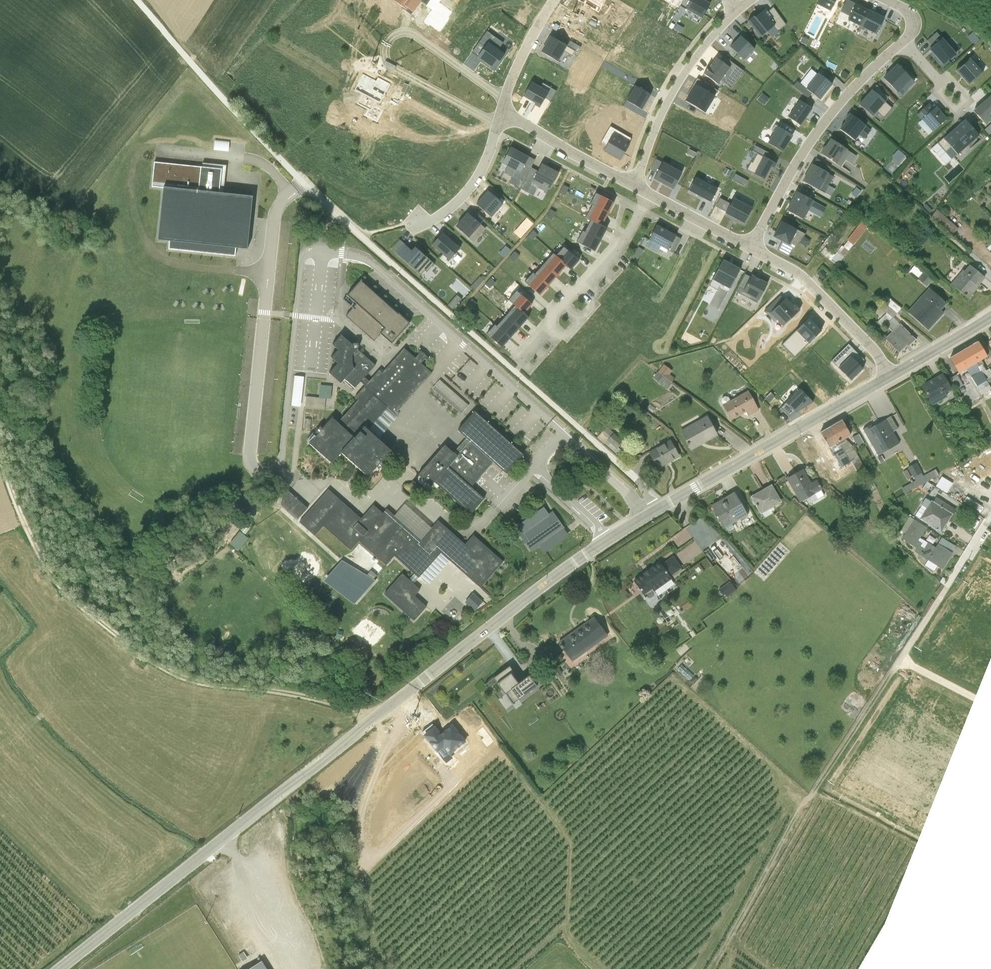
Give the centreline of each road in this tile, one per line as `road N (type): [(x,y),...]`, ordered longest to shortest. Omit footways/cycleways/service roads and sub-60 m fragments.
road 1 (tertiary): [(58,968),(466,645),(661,507)]
road 2 (unclassified): [(135,0),(303,182),(661,507)]
road 3 (track): [(373,721),(307,696),(199,683),(139,653),(47,569),(0,456)]
road 4 (residential): [(504,105),(498,92),(413,33),(388,41),(386,59),(398,72),(501,119)]
road 5 (tertiary): [(661,507),(889,377)]
road 6 (residential): [(750,246),(806,144),(901,43)]
road 7 (residential): [(653,197),(524,360)]
road 8 (residential): [(736,10),(677,84),(633,183)]
road 9 (residential): [(750,246),(804,280),(889,377)]
road 10 (residential): [(502,114),(633,183)]
road 11 (residential): [(422,224),(454,206),(474,182),(501,119)]

